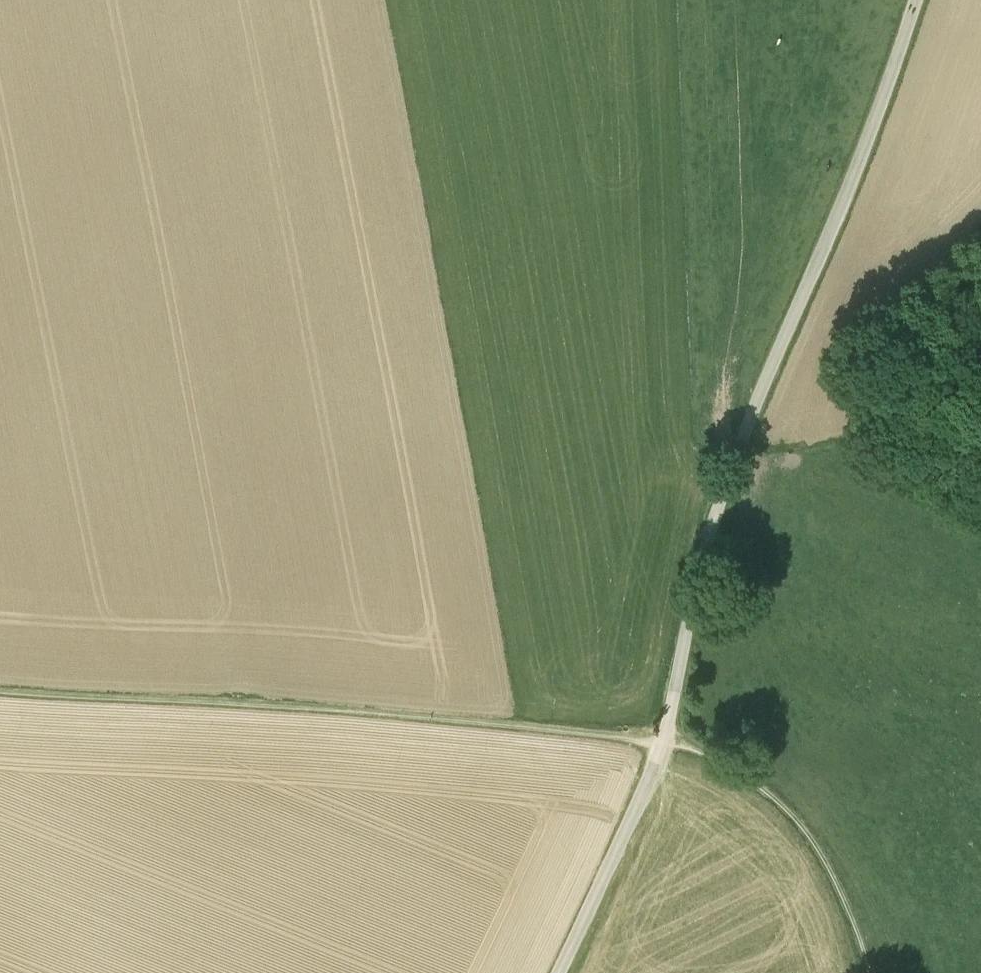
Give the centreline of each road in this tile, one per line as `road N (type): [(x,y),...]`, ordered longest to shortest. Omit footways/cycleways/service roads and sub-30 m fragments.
road 1 (unclassified): [(558,972),(656,762),(733,463),(864,151),(916,0)]
road 2 (track): [(0,691),(378,714),(662,746)]
road 3 (track): [(667,729),(744,775),(803,829),(833,878),(869,972)]

